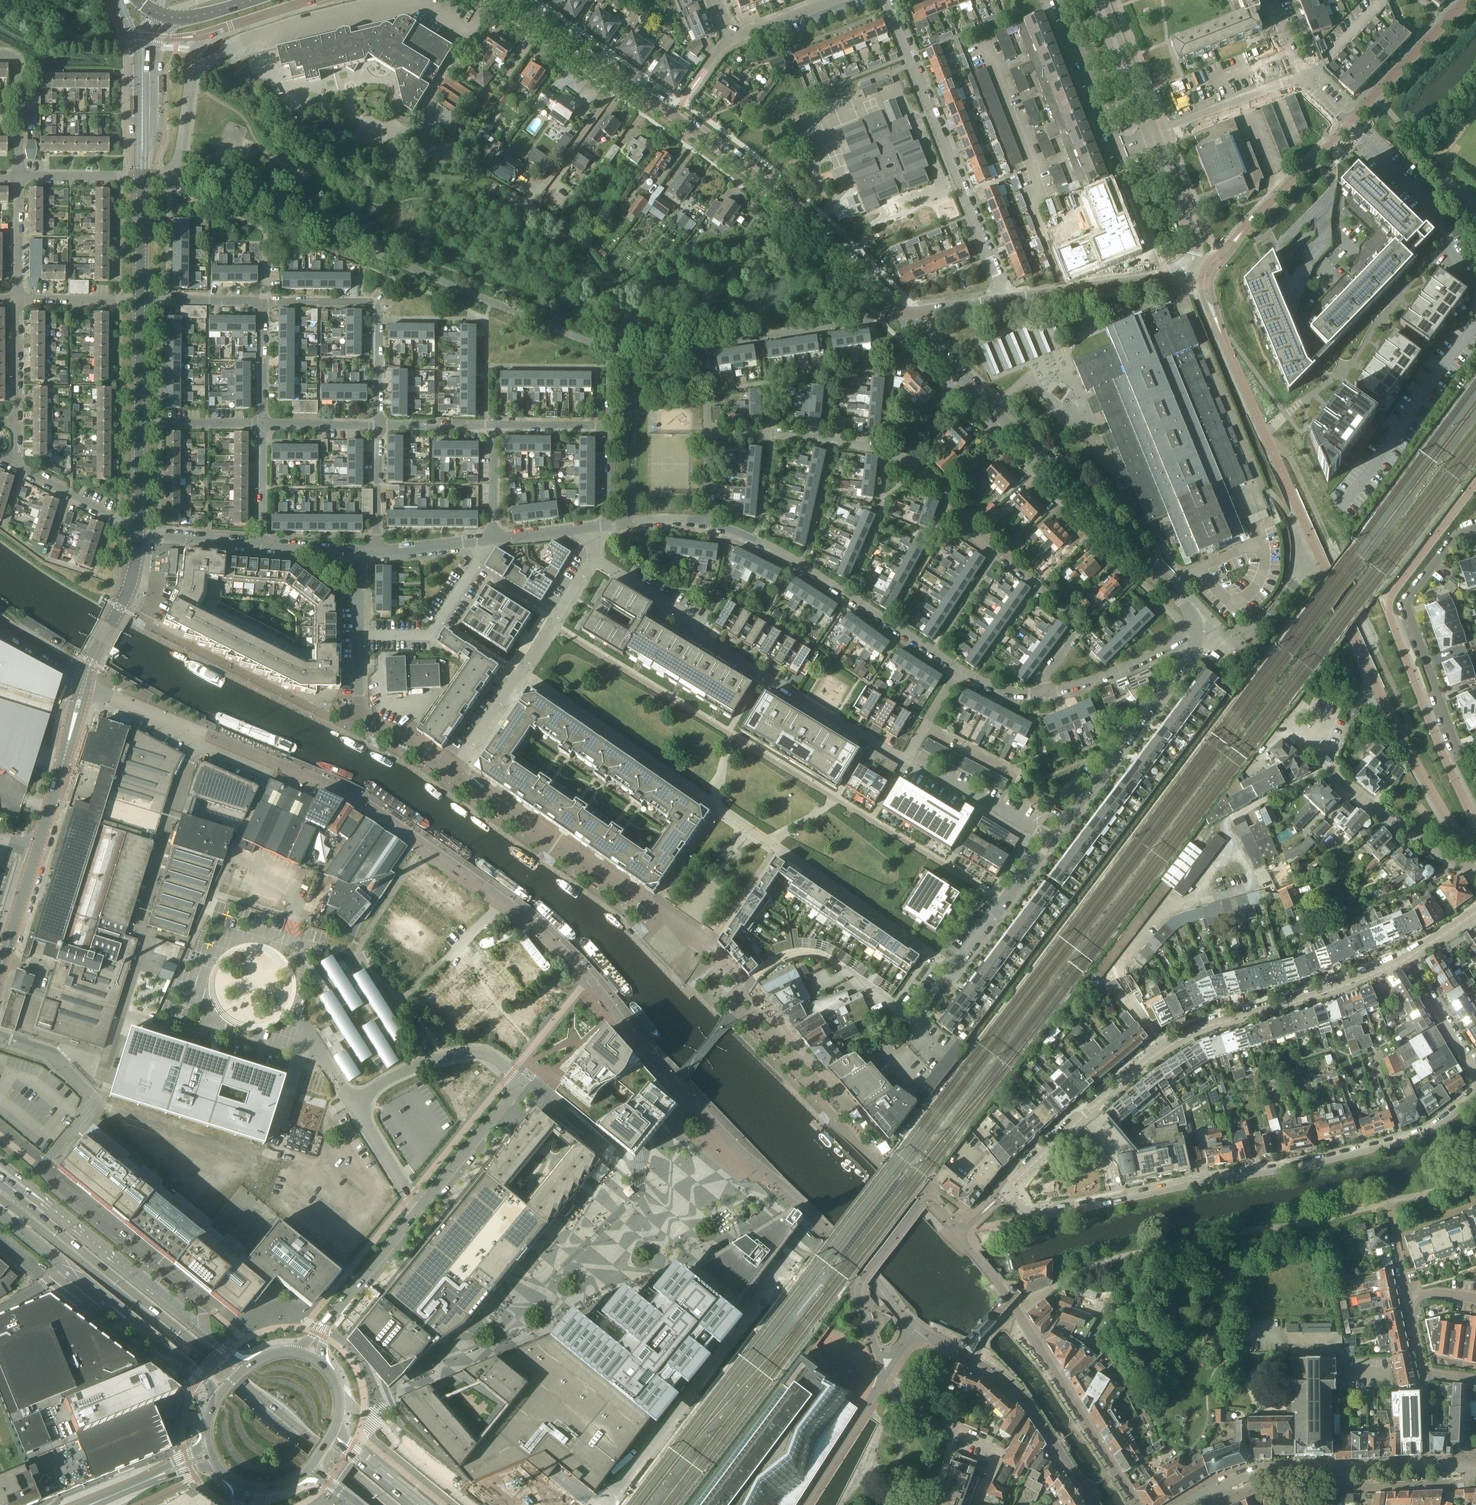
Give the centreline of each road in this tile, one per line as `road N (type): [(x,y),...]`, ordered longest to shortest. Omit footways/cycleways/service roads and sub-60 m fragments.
road 1 (unclassified): [(594,983),(524,913),(356,795),(84,684)]
road 2 (residential): [(954,969),(521,669)]
road 3 (secondary): [(394,1504),(2,1180)]
road 4 (residential): [(1007,1188),(1029,1218),(1313,1162),(1413,1135),(1475,1090)]
road 5 (residential): [(509,0),(754,175),(903,315)]
road 6 (secondary): [(0,1203),(377,1504)]
road 7 (residential): [(1410,957),(1175,1039),(1007,1188)]
road 8 (residential): [(178,167),(614,351)]
road 9 (unclassified): [(206,1336),(201,1302),(41,1170),(98,1105),(39,1048),(0,1035)]
road 10 (track): [(1270,445),(1289,454),(1337,558),(1409,719),(1401,733)]
road 11 (residential): [(1007,299),(1155,278),(1189,264),(1194,237),(1153,134)]
road 12 (residential): [(1138,1504),(1014,1304),(960,1233)]
road 13 (residential): [(1007,299),(888,0)]
road 14 (unclassified): [(323,1328),(520,1084)]
road 15 (residential): [(959,670),(791,561),(705,521)]
road 16 (residential): [(1196,632),(1188,609),(1012,428)]
road 17 (residential): [(1038,693),(1077,618),(971,530),(943,493)]
road 18 (residential): [(1475,532),(1454,540),(1407,604),(1462,756)]
road 19 (residential): [(1196,632),(1194,649),(1052,839)]
road 20 (residential): [(943,493),(907,459),(883,452),(707,431)]
road 21 (residential): [(594,553),(674,603),(690,628),(796,691)]
road 22 (residential): [(379,424),(379,311),(371,303),(265,301)]
road 23 (residential): [(1427,1466),(1265,1472),(1201,1495)]
road 24 (residential): [(1475,865),(1463,865),(1344,783),(1312,744)]
road 25 (tertiary): [(206,1336),(51,1207)]
road 26 (residential): [(706,346),(903,315)]
road 27 (tertiary): [(74,1270),(210,1383),(217,1398)]
road 28 (residential): [(975,1361),(1026,1401),(1094,1504)]
road 29 (residential): [(357,636),(429,635),(494,540)]
road 30 (residential): [(755,978),(784,957),(820,956),(915,1021)]
road 31 (residential): [(1346,124),(1468,0)]
road 32 (tertiary): [(36,851),(84,684)]
road 33 (residential): [(1196,632),(1112,674),(1038,693)]
road 34 (residential): [(906,758),(1052,839)]
road 35 (residential): [(17,466),(19,300)]
road 36 (residential): [(1052,839),(954,969)]
road 37 (residential): [(1153,134),(1303,76)]
road 38 (residential): [(1059,0),(1118,148)]
road 39 (residential): [(1012,428),(920,337),(912,313)]
road 40 (residential): [(1244,230),(1346,124)]
road 41 (residential): [(1153,134),(1099,0)]
road 42 (residential): [(141,534),(17,466)]
road 43 (residential): [(594,553),(521,669)]
road 44 (residential): [(18,177),(19,64),(0,55)]
road 45 (tertiary): [(178,167),(200,37)]
road 46 (residential): [(1475,1070),(1410,957)]
road 47 (residential): [(379,424),(377,553)]
road 48 (tertiary): [(0,972),(36,851)]
road 49 (residential): [(265,301),(140,299)]
road 50 (residential): [(262,425),(265,301)]
road 51 (tertiary): [(141,423),(140,299)]
road 52 (residential): [(18,177),(142,178)]
road 53 (residential): [(19,300),(18,177)]
road 54 (residential): [(521,669),(457,772)]
road 55 (tertiary): [(140,299),(142,178)]
road 56 (residential): [(141,423),(262,425)]
road 57 (residential): [(19,300),(140,299)]
road 58 (residential): [(260,544),(141,534)]
road 59 (primary): [(139,0),(179,18),(252,0)]

